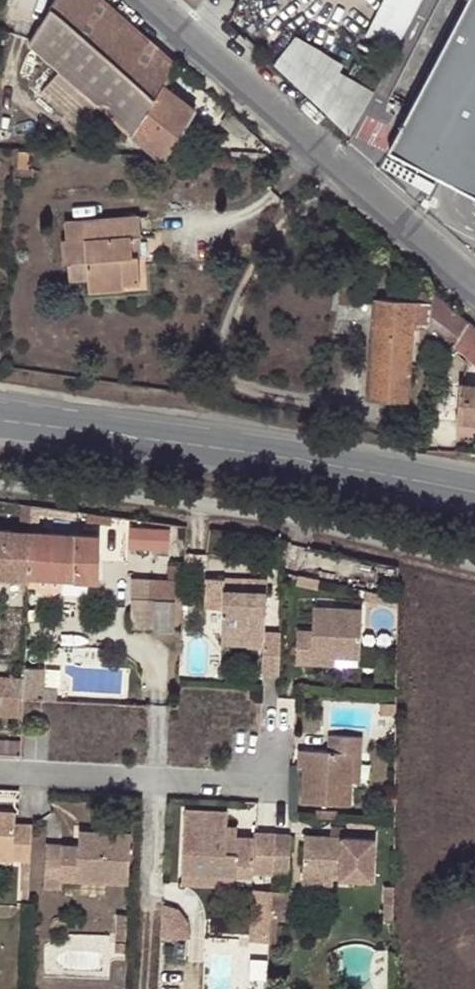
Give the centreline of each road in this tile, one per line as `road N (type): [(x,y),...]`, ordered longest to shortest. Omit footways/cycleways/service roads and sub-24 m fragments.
road 1 (unclassified): [(0,476),(212,506),(474,561)]
road 2 (secondary): [(0,421),(352,468),(474,495)]
road 3 (residential): [(474,285),(154,0)]
road 4 (residential): [(0,773),(270,783),(273,731)]

